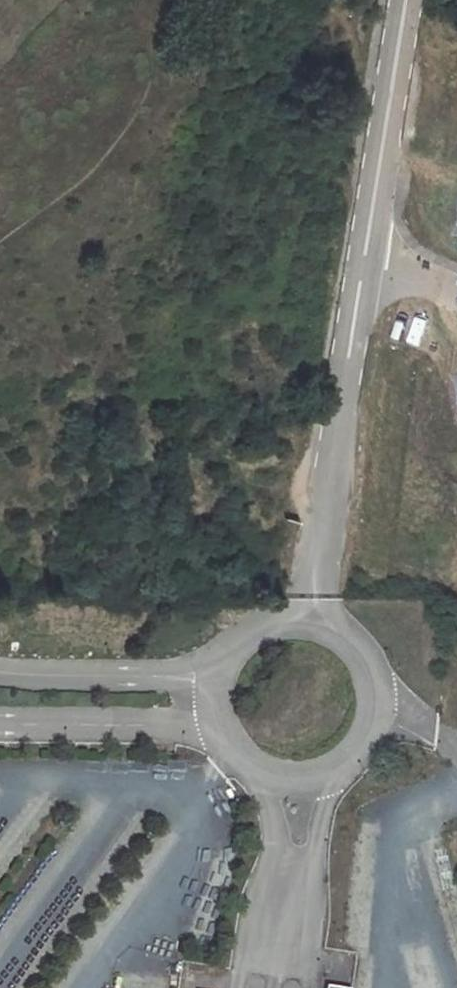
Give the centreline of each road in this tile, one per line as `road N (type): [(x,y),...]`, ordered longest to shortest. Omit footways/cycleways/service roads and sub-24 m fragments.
road 1 (tertiary): [(312,622),(262,628),(226,661),(217,708),(237,753),(278,776),(325,772),(361,742),(371,721),(371,677)]
road 2 (tertiary): [(364,252),(312,622)]
road 3 (tertiary): [(405,0),(364,252)]

